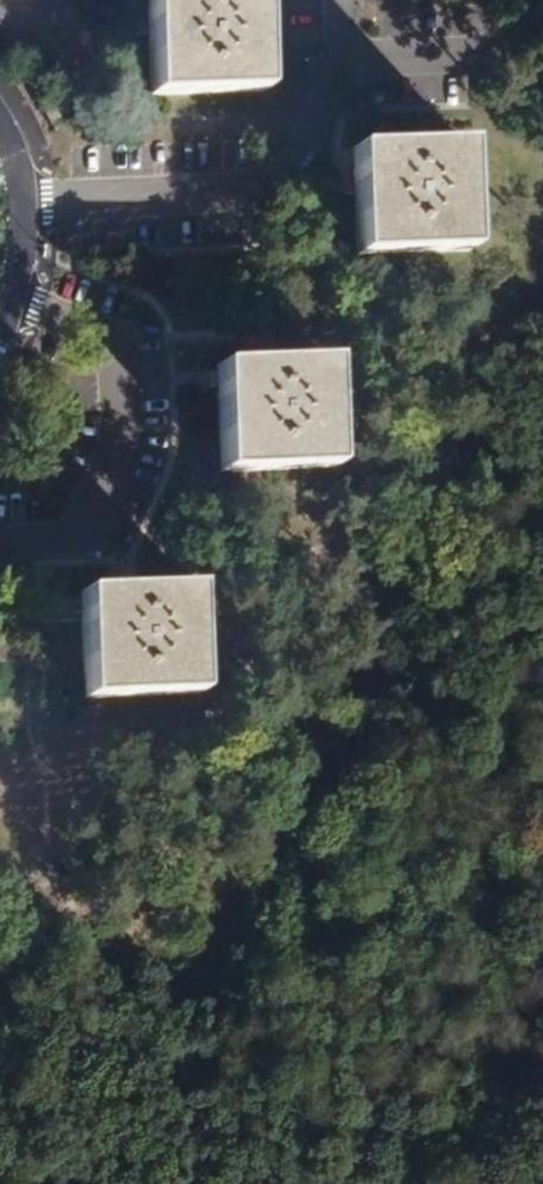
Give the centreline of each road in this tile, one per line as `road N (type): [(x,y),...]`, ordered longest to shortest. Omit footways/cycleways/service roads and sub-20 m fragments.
road 1 (residential): [(0,333),(22,234),(19,175),(0,129)]

